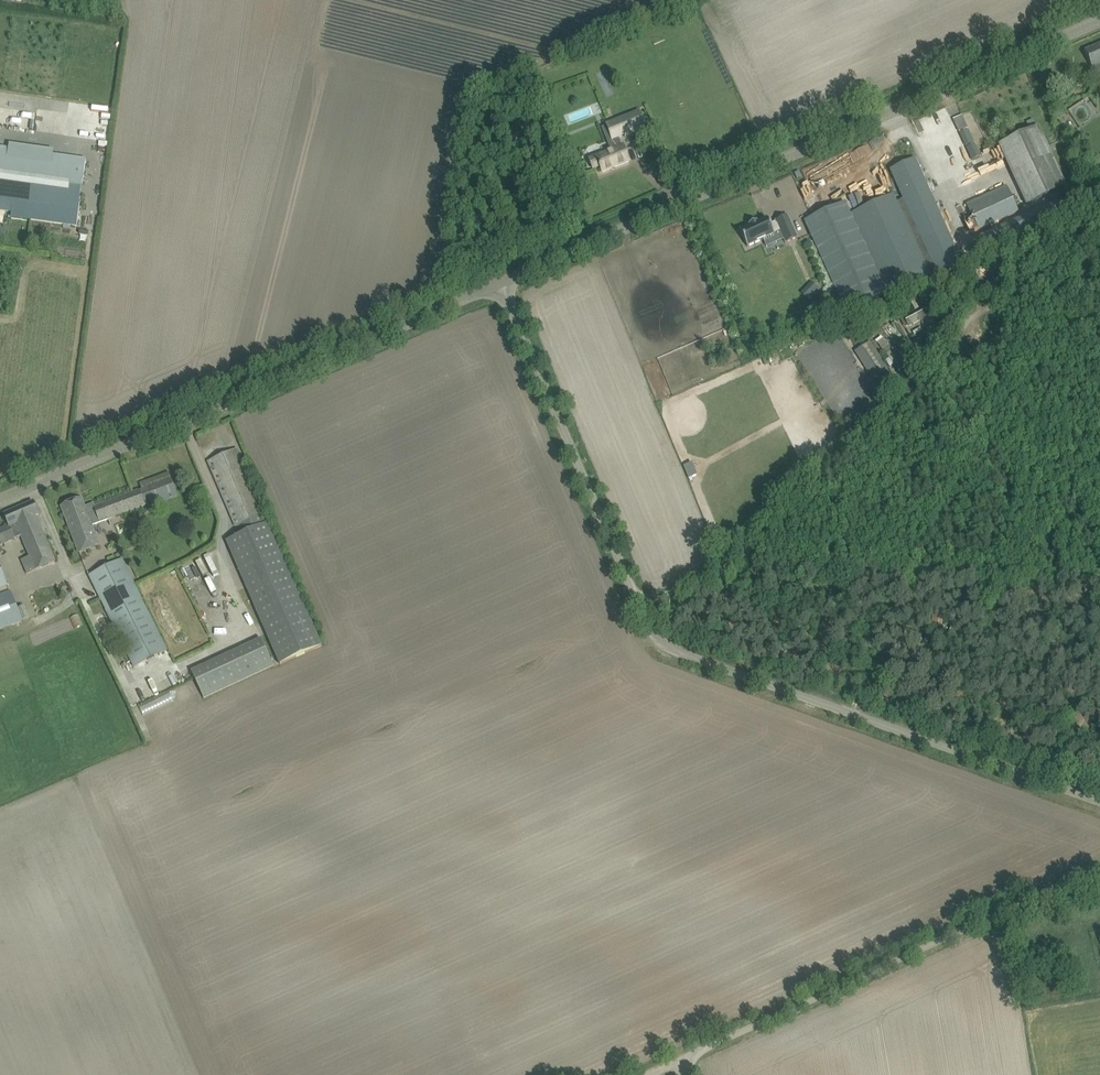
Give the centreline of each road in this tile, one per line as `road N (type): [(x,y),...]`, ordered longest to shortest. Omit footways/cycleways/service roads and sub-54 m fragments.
road 1 (unclassified): [(1099,804),(682,664),(653,642),(630,608),(488,280)]
road 2 (unclassified): [(1099,17),(488,280)]
road 3 (track): [(653,642),(970,320),(1072,221),(1099,209)]
road 4 (unclassified): [(488,280),(0,492)]
road 5 (unclassified): [(684,1074),(681,1058),(1099,865)]
road 6 (track): [(185,815),(119,668)]

